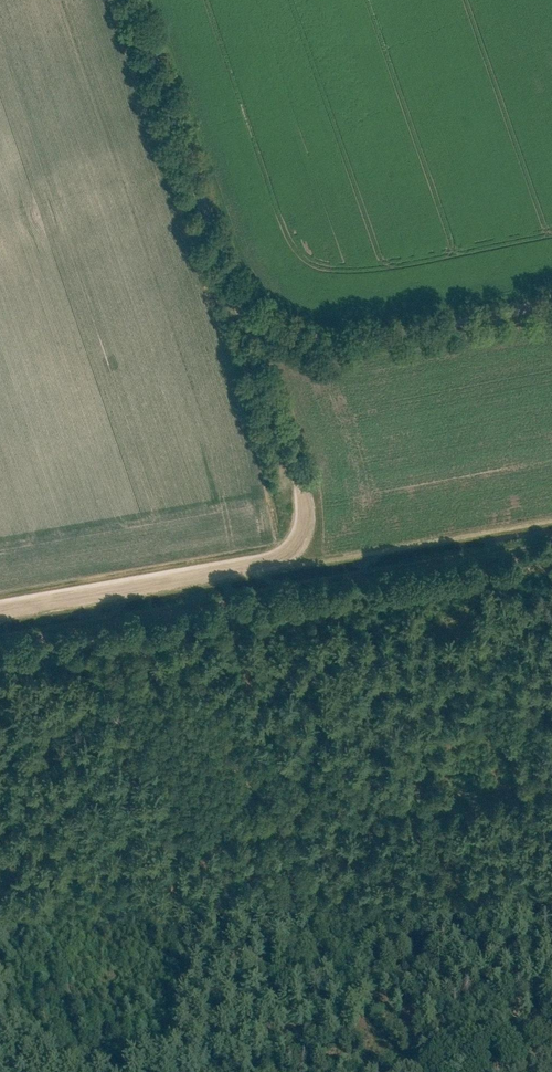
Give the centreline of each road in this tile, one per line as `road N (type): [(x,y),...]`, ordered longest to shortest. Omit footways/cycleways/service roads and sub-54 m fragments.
road 1 (track): [(0,613),(272,564),(301,537),(296,475)]
road 2 (unclassified): [(231,287),(264,319),(301,338),(343,343),(551,304)]
road 3 (unclassified): [(136,0),(231,287)]
road 4 (track): [(276,819),(0,869)]
road 5 (track): [(551,776),(276,819)]
road 6 (unclassified): [(296,475),(231,287)]

